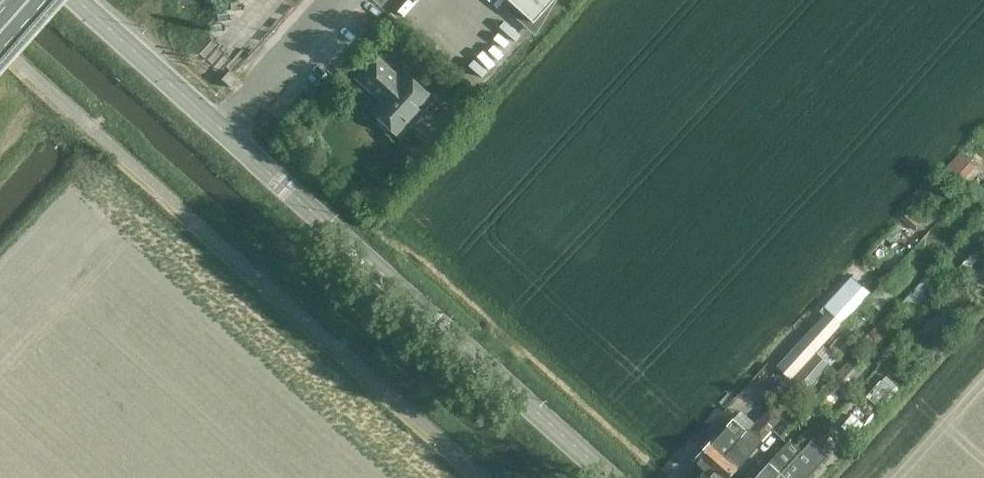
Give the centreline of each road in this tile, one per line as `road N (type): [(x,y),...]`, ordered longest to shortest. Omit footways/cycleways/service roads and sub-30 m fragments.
road 1 (tertiary): [(609,477),(78,0)]

